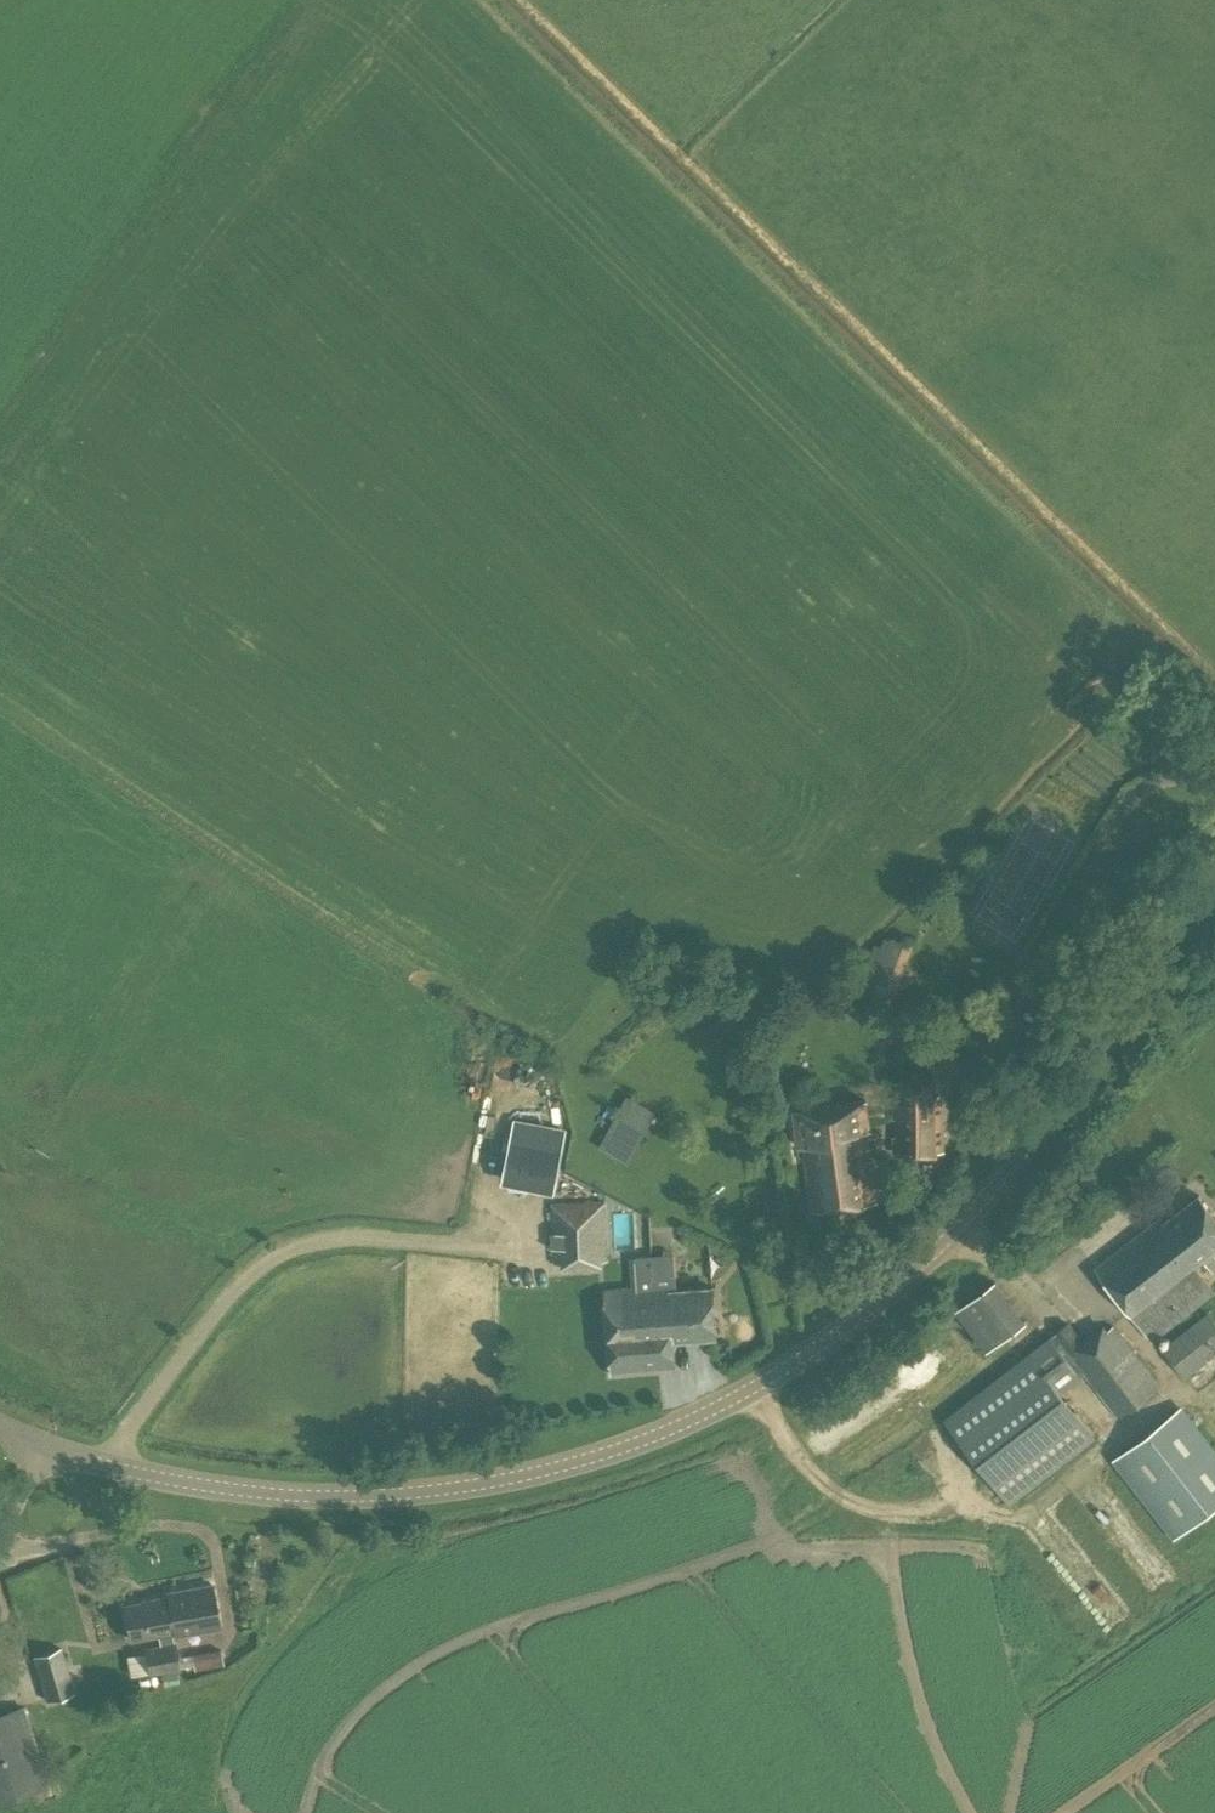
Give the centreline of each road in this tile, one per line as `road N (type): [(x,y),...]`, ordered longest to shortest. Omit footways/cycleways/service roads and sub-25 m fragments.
road 1 (tertiary): [(42,1445),(200,1485),(355,1496),(560,1467),(701,1417),(821,1346),(976,1212),(1107,1059),(1214,896)]

